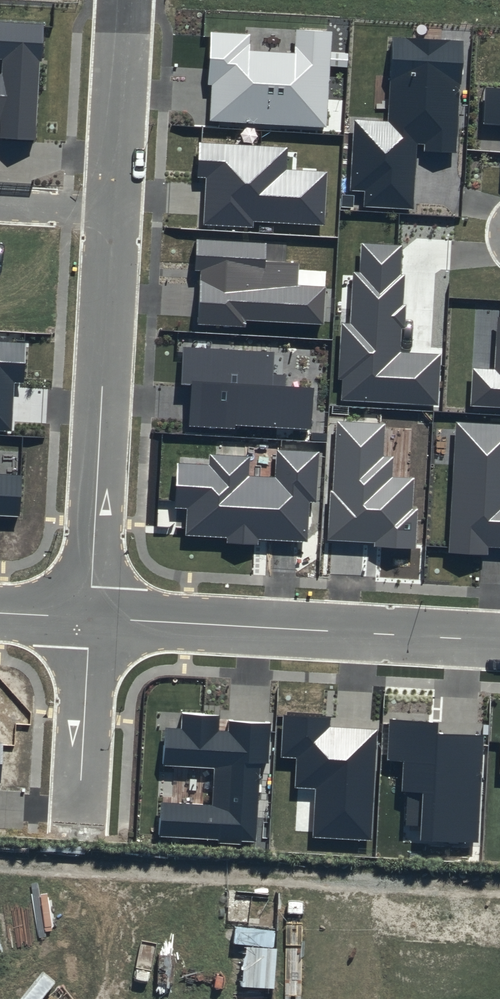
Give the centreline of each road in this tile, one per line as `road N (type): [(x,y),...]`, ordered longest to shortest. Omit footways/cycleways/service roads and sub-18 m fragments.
road 1 (residential): [(90,618),(499,641)]
road 2 (residential): [(90,618),(112,213)]
road 3 (residential): [(112,213),(123,0)]
road 4 (residential): [(80,816),(90,618)]

